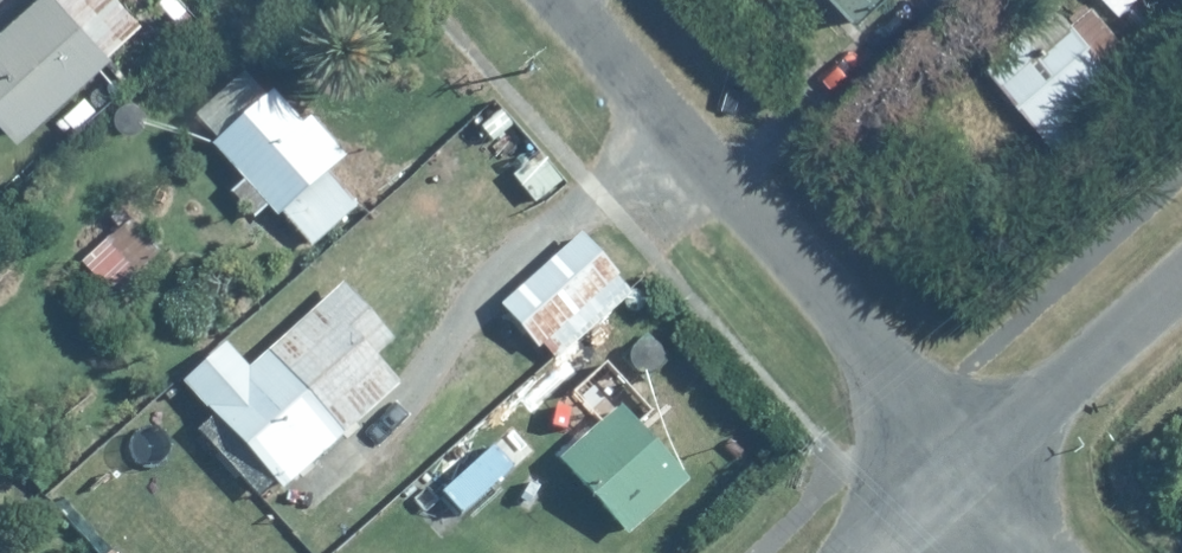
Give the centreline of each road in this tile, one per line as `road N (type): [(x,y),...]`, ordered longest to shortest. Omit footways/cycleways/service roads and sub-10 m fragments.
road 1 (residential): [(559,0),(971,464)]
road 2 (residential): [(1181,276),(971,464)]
road 3 (residential): [(971,464),(871,552)]
road 4 (residential): [(971,464),(1051,552)]

